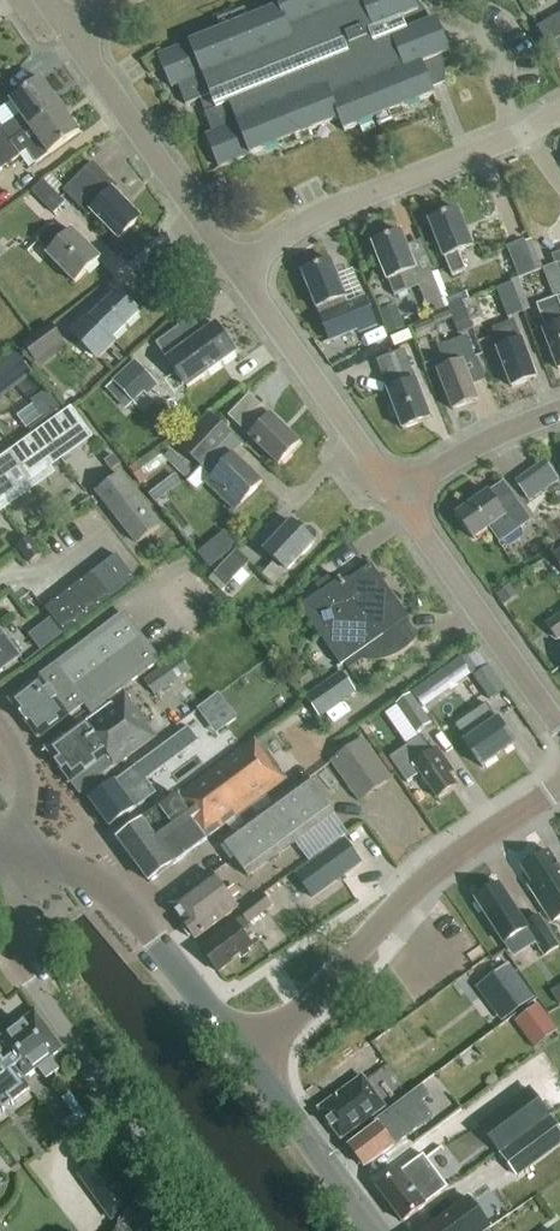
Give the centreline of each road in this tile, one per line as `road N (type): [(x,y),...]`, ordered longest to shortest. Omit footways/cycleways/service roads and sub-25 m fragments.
road 1 (unclassified): [(207,1230),(12,953),(0,906),(5,860)]
road 2 (tertiary): [(241,1057),(300,1013),(429,878),(559,792)]
road 3 (secondary): [(241,1057),(123,901),(68,871),(5,860)]
road 4 (residential): [(242,270),(331,211),(524,133)]
road 5 (residential): [(242,270),(70,32)]
road 6 (residential): [(559,728),(401,497)]
road 7 (residential): [(401,497),(242,270)]
road 8 (secondary): [(371,1230),(241,1057)]
road 9 (residential): [(401,497),(470,452),(559,413)]
road 10 (residential): [(524,133),(504,105),(502,57),(426,0)]
road 11 (residential): [(5,860),(24,787),(0,730)]

